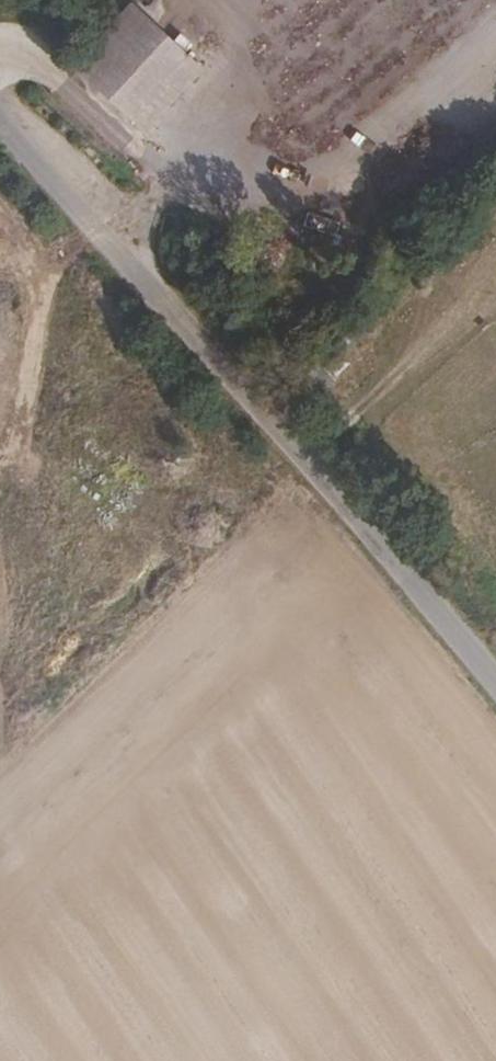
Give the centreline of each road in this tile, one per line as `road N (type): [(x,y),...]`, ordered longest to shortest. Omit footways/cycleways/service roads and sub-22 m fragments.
road 1 (unclassified): [(495,665),(0,121)]

